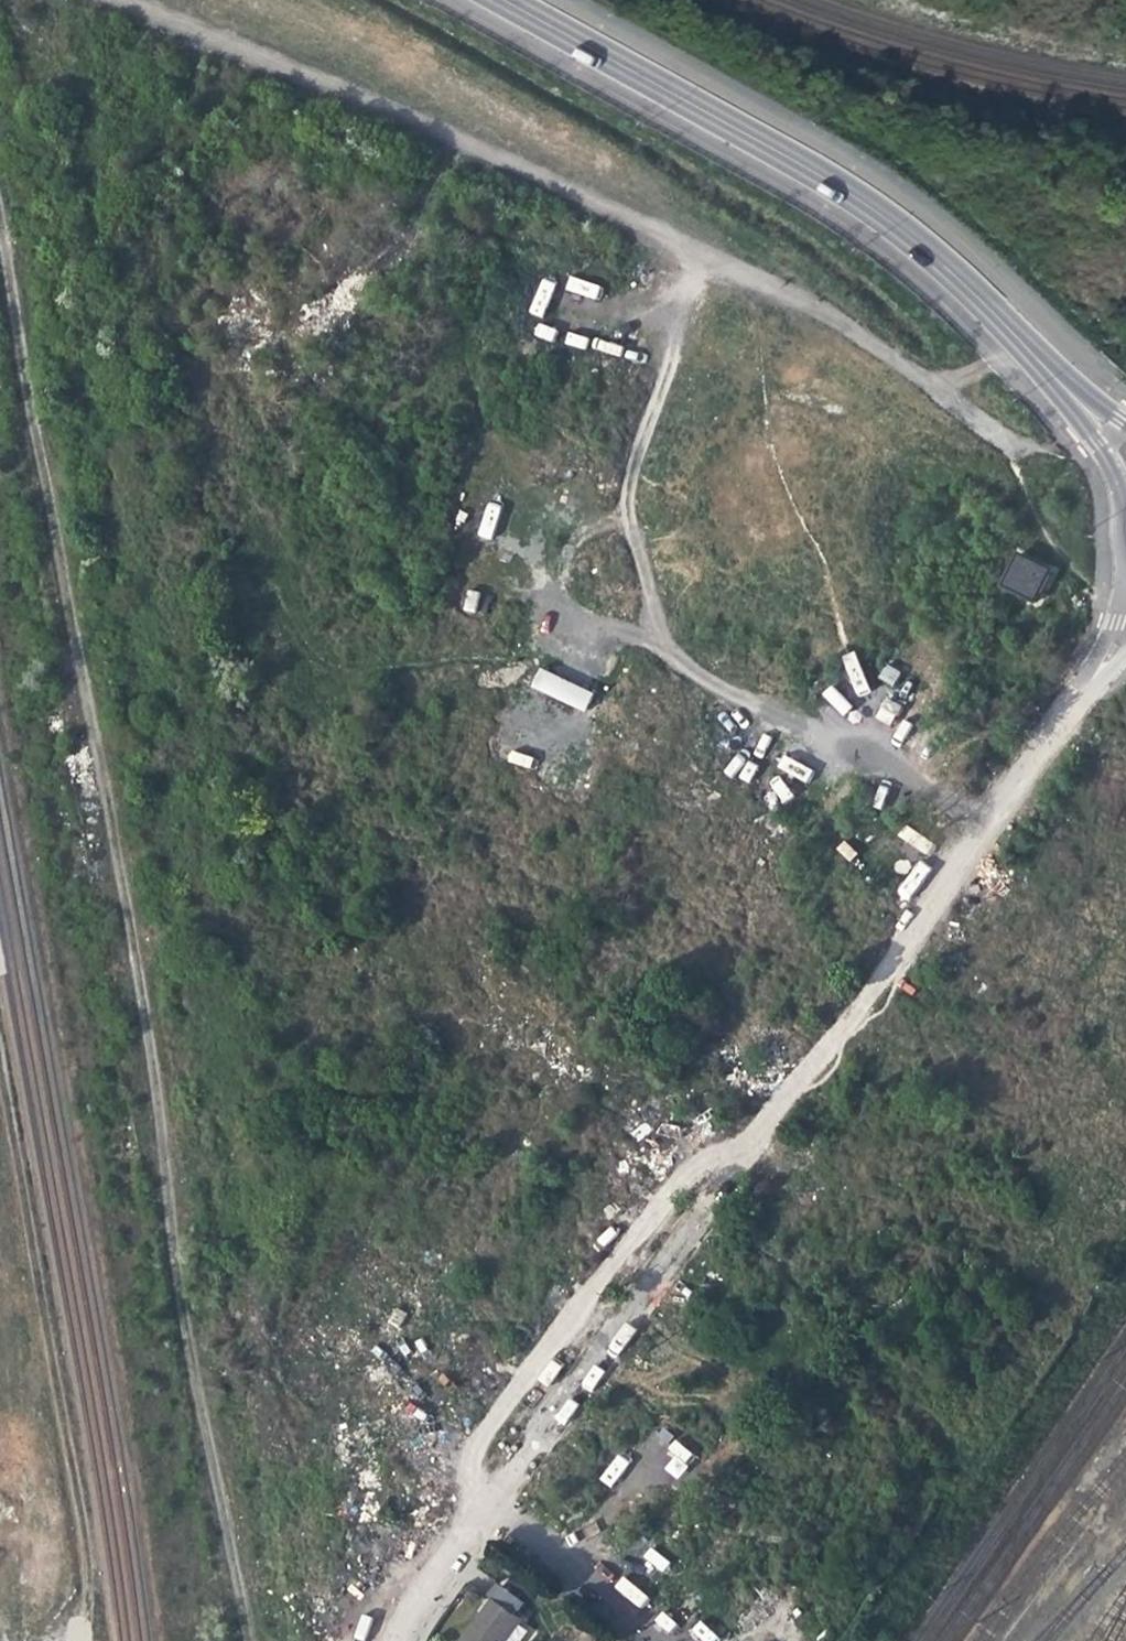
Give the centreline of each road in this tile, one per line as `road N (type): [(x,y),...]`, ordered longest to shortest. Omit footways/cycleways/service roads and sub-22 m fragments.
road 1 (residential): [(1064,715),(395,1618),(391,1640)]
road 2 (secondary): [(505,0),(862,201),(959,279),(1066,390)]
road 3 (residential): [(1125,548),(1110,623),(1064,715)]
road 4 (secondary): [(1066,390),(1124,506)]

